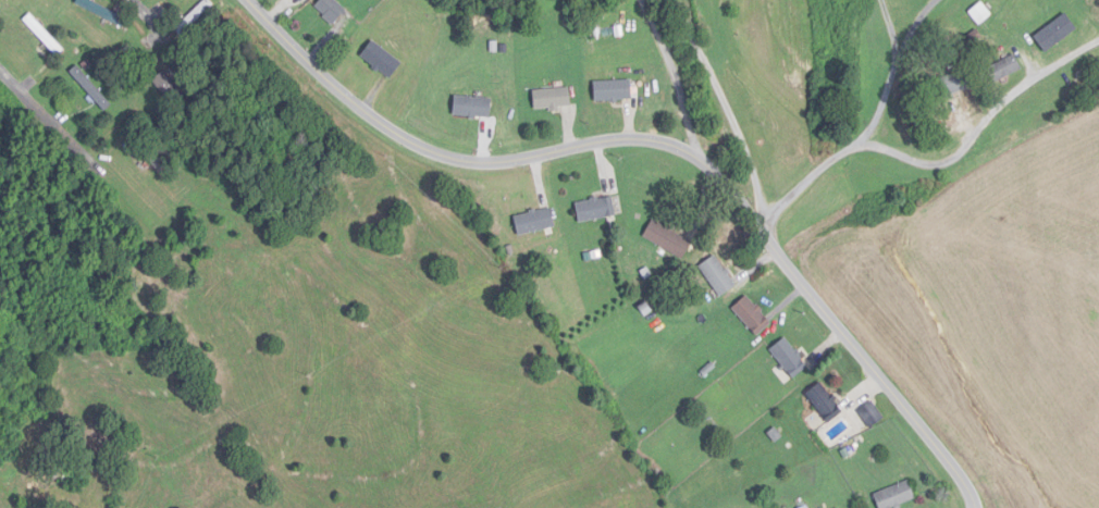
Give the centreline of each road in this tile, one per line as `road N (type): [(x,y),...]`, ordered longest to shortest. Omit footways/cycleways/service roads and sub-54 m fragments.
road 1 (residential): [(977,507),(954,467),(733,190),(699,158),(666,143),(631,139),(509,160),(441,153),(346,92),(253,0)]
road 2 (residential): [(762,226),(828,161),(860,144),(946,159),(1018,91),(1098,41)]

